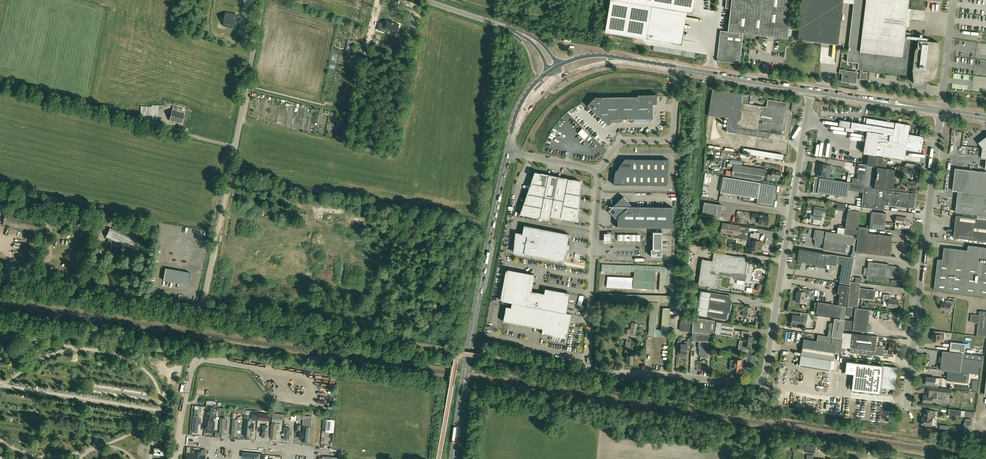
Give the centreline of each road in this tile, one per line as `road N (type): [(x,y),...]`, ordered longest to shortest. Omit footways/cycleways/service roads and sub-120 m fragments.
road 1 (unclassified): [(585,374),(763,380),(811,90)]
road 2 (unclassified): [(203,308),(264,0)]
road 3 (secondary): [(508,153),(453,458)]
road 4 (unclassified): [(906,404),(941,111)]
road 5 (unclassified): [(203,308),(0,276)]
road 6 (unclassified): [(585,374),(599,171)]
road 7 (track): [(214,251),(258,270),(291,230),(351,248),(354,256)]
road 8 (unclassified): [(599,171),(623,143),(671,136),(678,70)]
road 9 (secondary): [(811,90),(678,70)]
road 10 (secondary): [(941,111),(811,90)]

